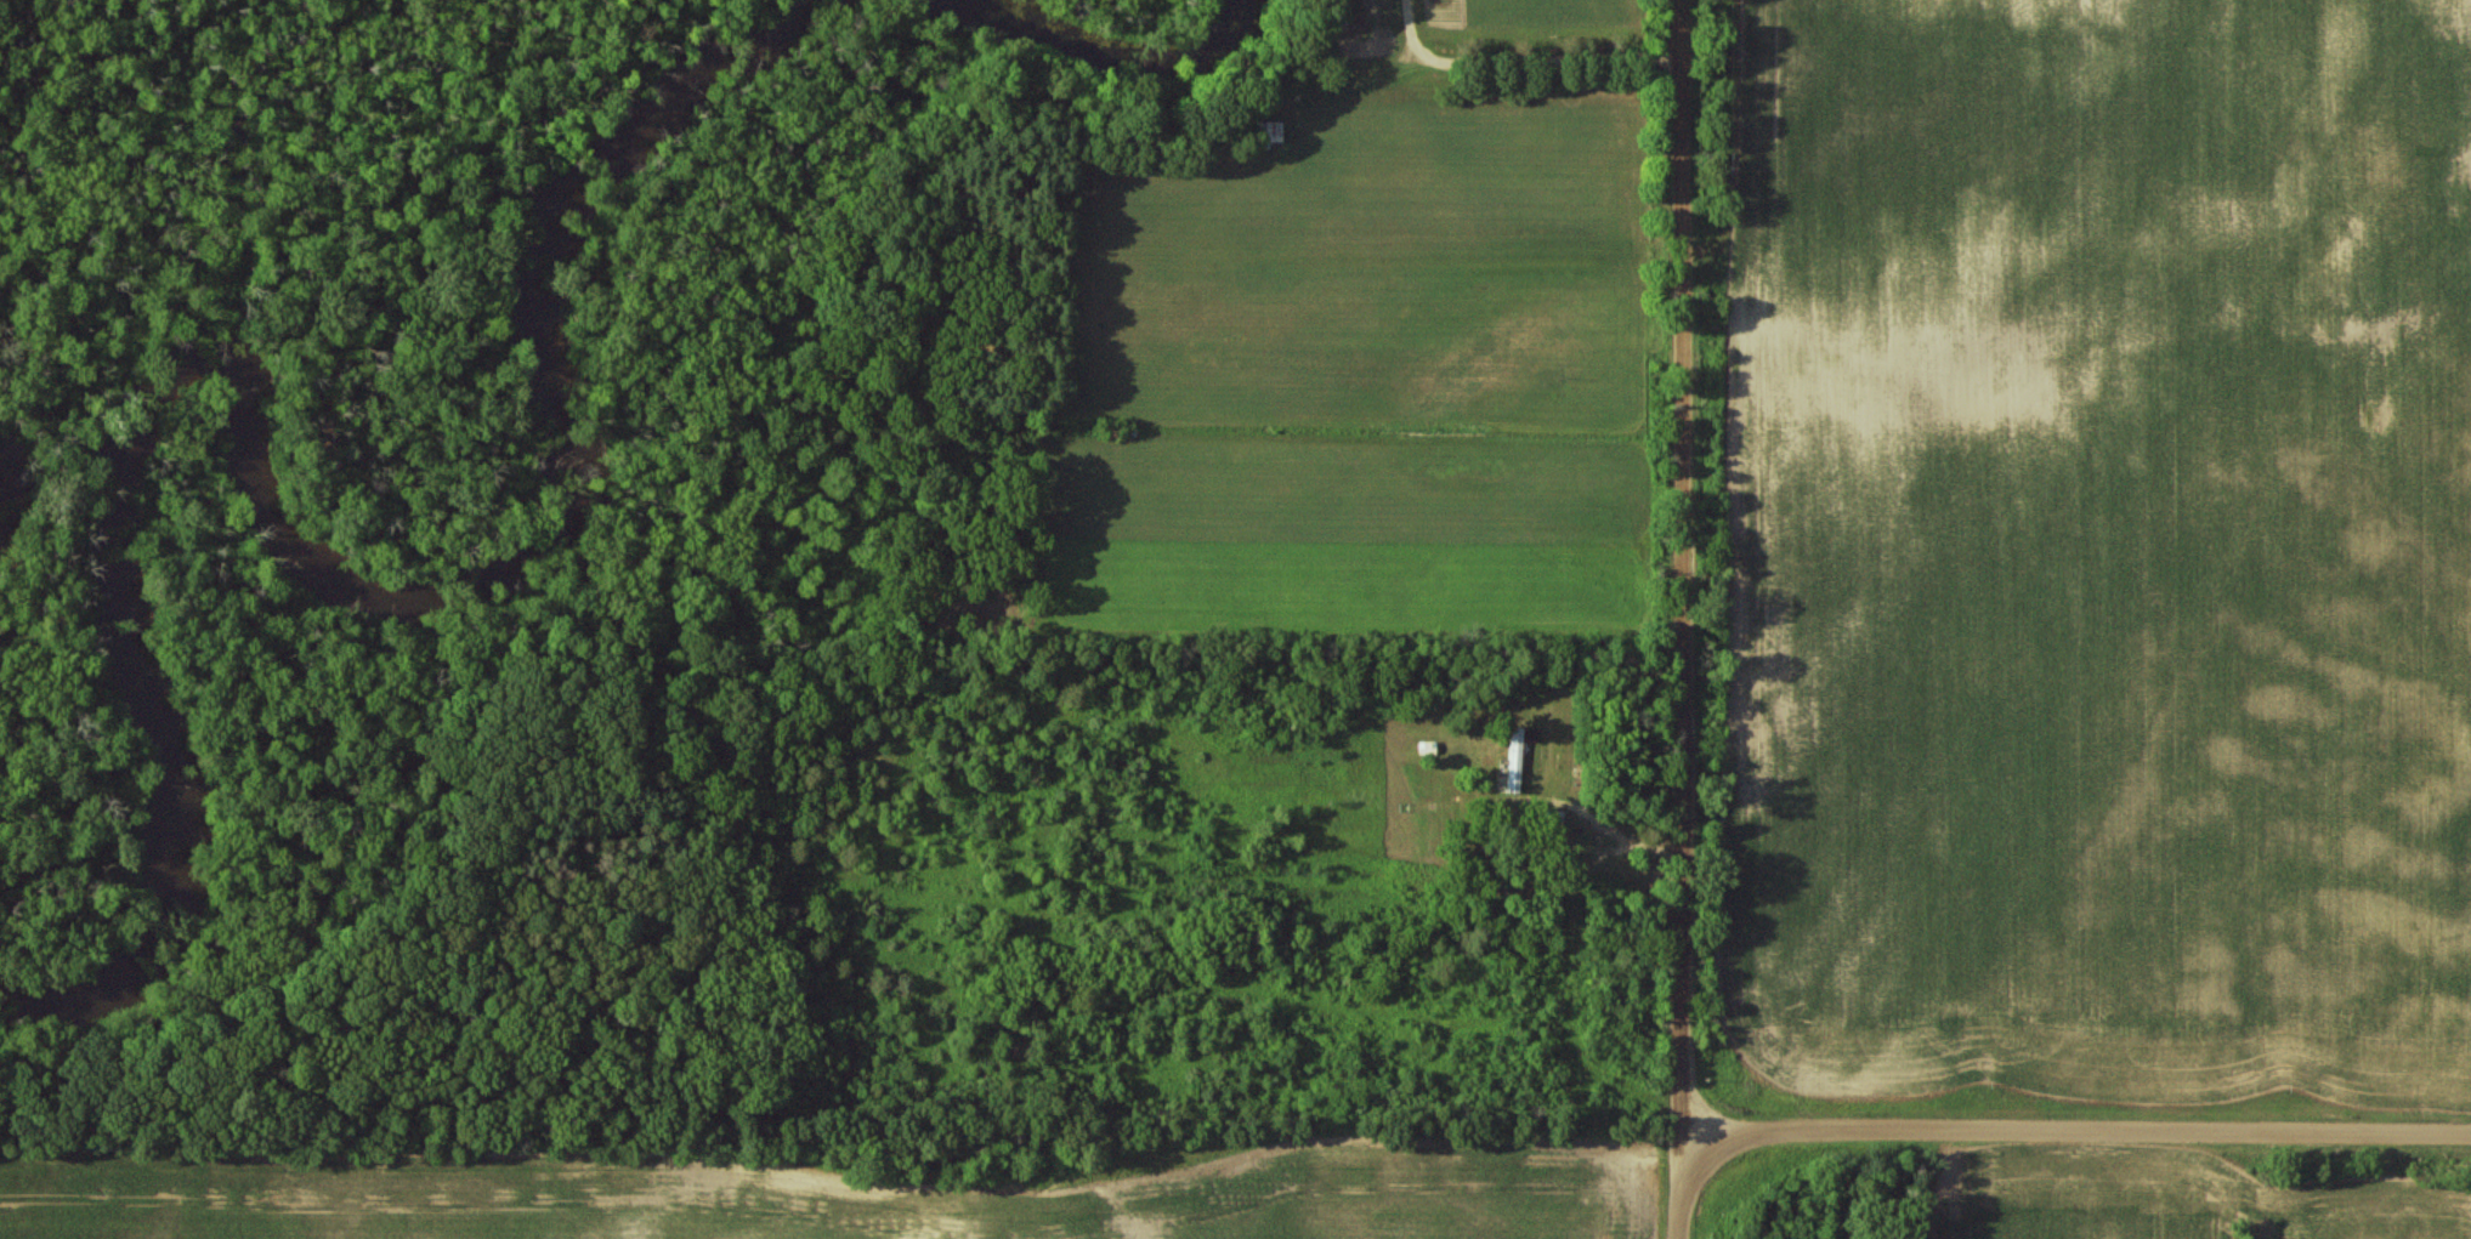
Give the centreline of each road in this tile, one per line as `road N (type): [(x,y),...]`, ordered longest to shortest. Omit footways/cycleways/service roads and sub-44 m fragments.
road 1 (residential): [(1683,1133),(1681,0)]
road 2 (tertiary): [(2470,1146),(1683,1133)]

